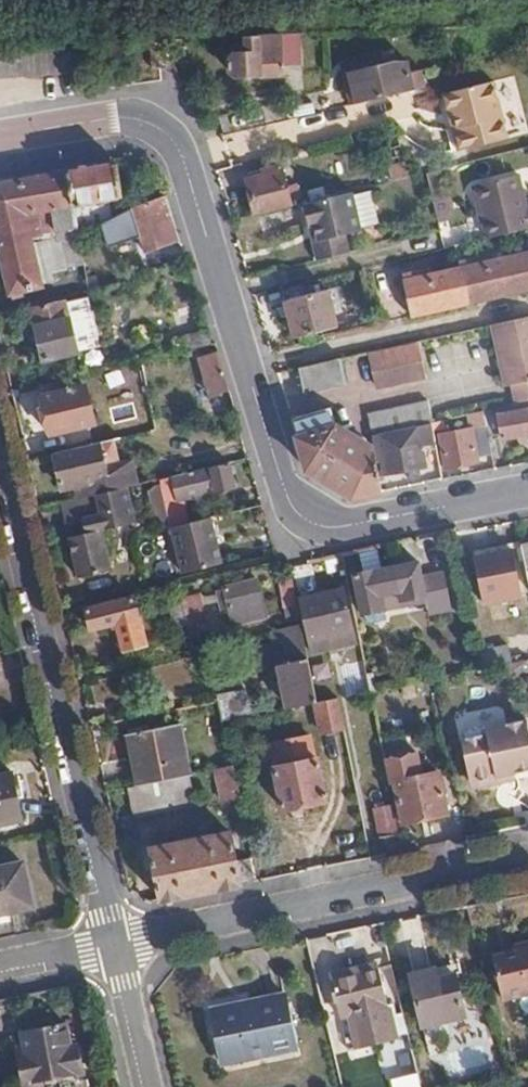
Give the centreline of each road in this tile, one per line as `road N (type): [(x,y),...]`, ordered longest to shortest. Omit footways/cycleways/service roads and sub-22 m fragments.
road 1 (residential): [(527,498),(353,533),(308,521),(282,494),(175,137),(146,119),(117,116),(0,139)]
road 2 (residential): [(0,456),(118,947)]
road 3 (residential): [(118,947),(527,863)]
road 4 (residential): [(118,947),(151,1086)]
road 5 (residential): [(0,970),(118,947)]

